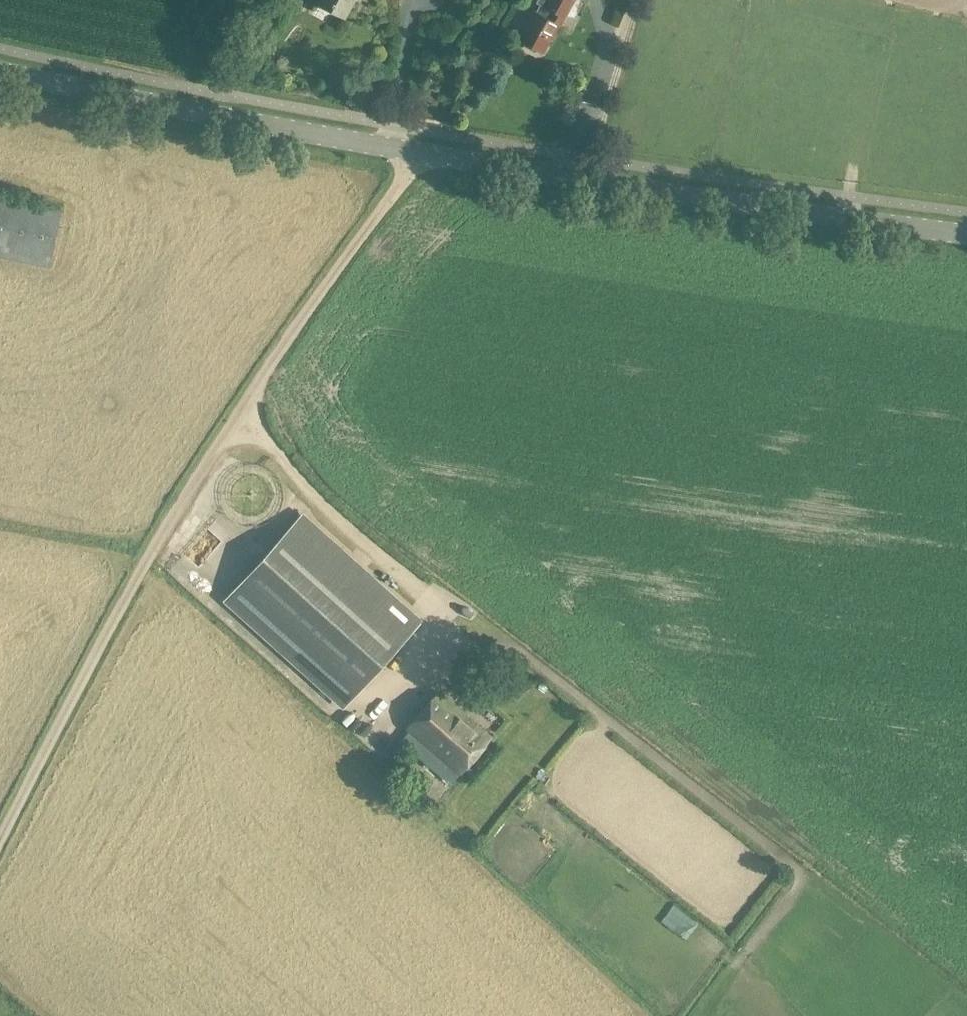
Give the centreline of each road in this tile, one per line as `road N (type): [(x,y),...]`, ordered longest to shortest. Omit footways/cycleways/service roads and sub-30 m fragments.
road 1 (tertiary): [(966,237),(573,183),(0,69)]
road 2 (track): [(420,154),(237,412),(148,555),(0,841)]

